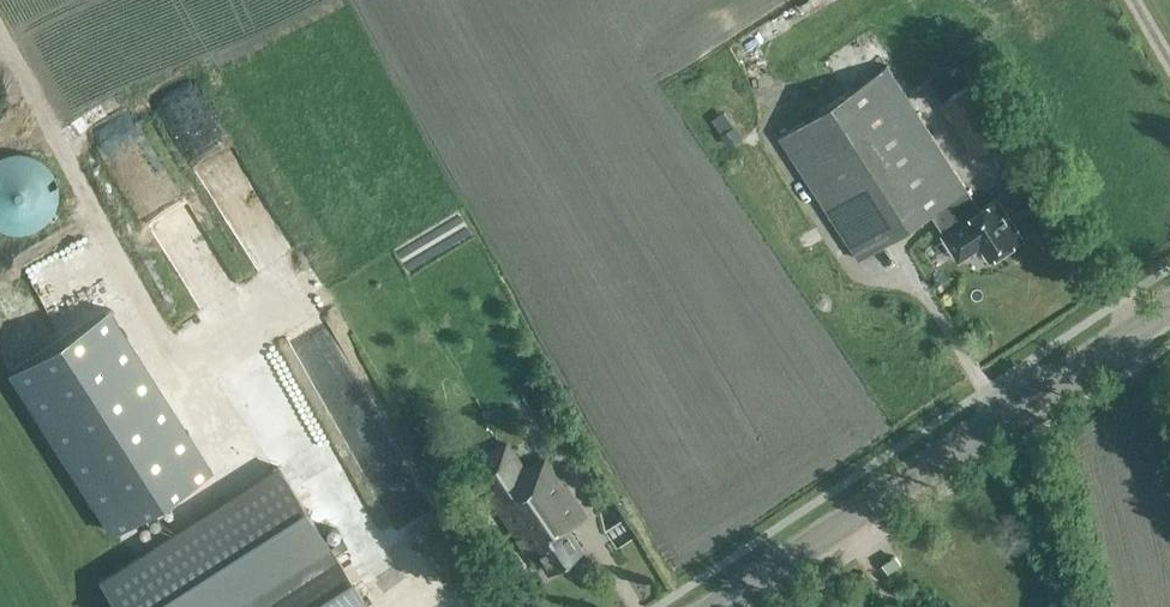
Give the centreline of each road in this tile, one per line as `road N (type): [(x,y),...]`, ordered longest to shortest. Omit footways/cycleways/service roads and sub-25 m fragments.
road 1 (tertiary): [(717,606),(1169,309)]

